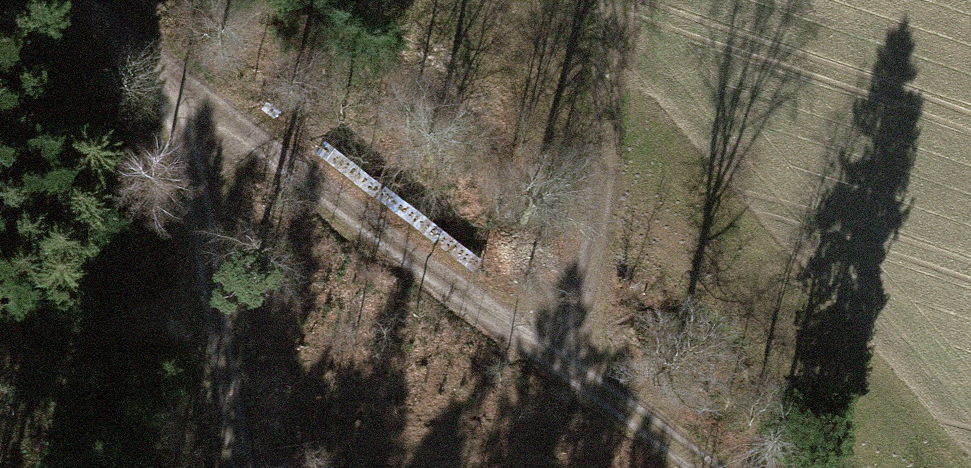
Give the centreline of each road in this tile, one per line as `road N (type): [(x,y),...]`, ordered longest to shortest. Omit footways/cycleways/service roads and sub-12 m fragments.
road 1 (track): [(616,0),(590,362),(723,467)]
road 2 (track): [(68,0),(115,34),(186,105),(260,467)]
road 3 (track): [(590,362),(186,105)]

